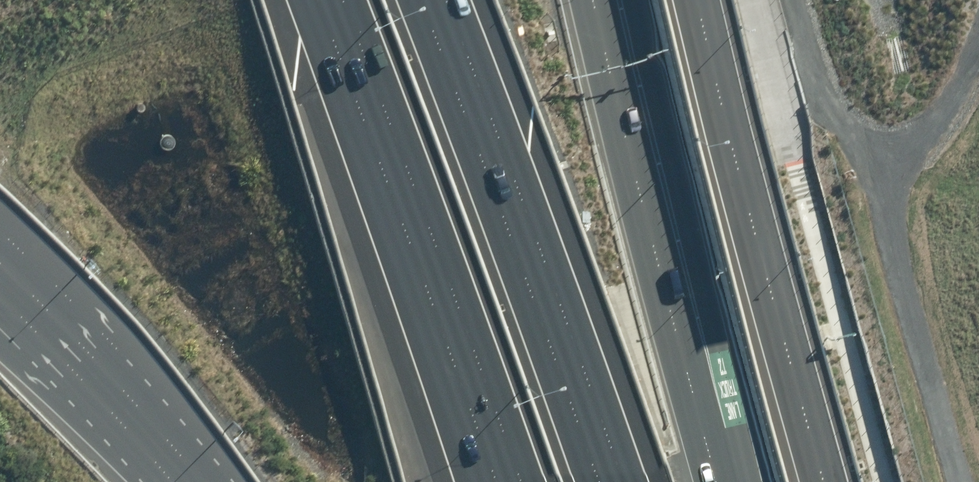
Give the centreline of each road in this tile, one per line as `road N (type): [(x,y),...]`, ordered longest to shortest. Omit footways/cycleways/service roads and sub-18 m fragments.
road 1 (motorway): [(442,0),(619,481)]
road 2 (motorway): [(502,481),(333,0)]
road 3 (motorway): [(606,0),(638,168),(723,481)]
road 4 (track): [(978,68),(914,146),(897,237),(961,481)]
road 5 (motorway): [(183,481),(0,273)]

